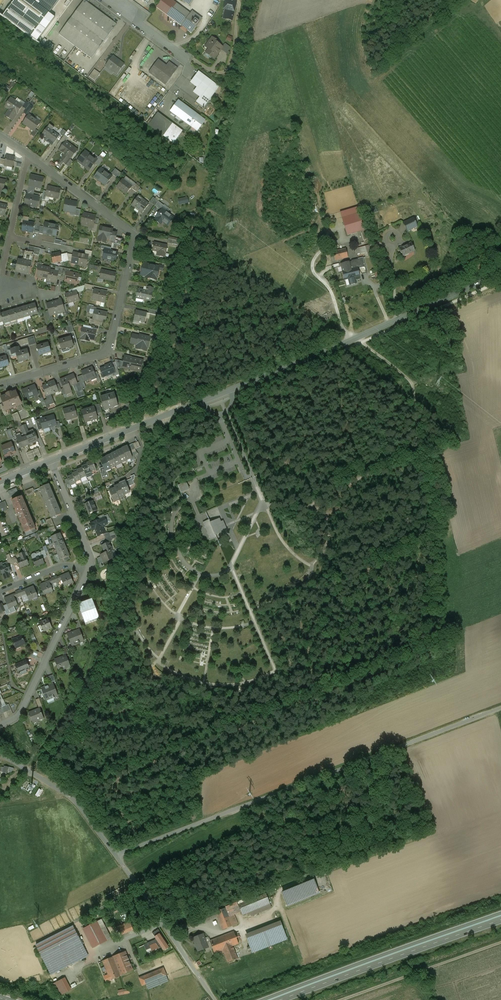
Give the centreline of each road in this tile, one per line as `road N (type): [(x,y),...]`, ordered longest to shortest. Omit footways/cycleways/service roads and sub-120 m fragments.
road 1 (tertiary): [(500,274),(52,461)]
road 2 (unclassified): [(500,708),(116,855)]
road 3 (residential): [(0,385),(109,350),(134,235),(30,156)]
road 4 (trunk): [(500,913),(264,999)]
road 5 (trunk): [(281,999),(500,920)]
road 6 (residential): [(87,570),(21,713),(0,727)]
road 7 (residential): [(116,855),(215,999)]
road 8 (track): [(341,999),(500,942)]
road 9 (residential): [(0,755),(72,799),(116,855)]
road 10 (residential): [(2,276),(30,156)]

